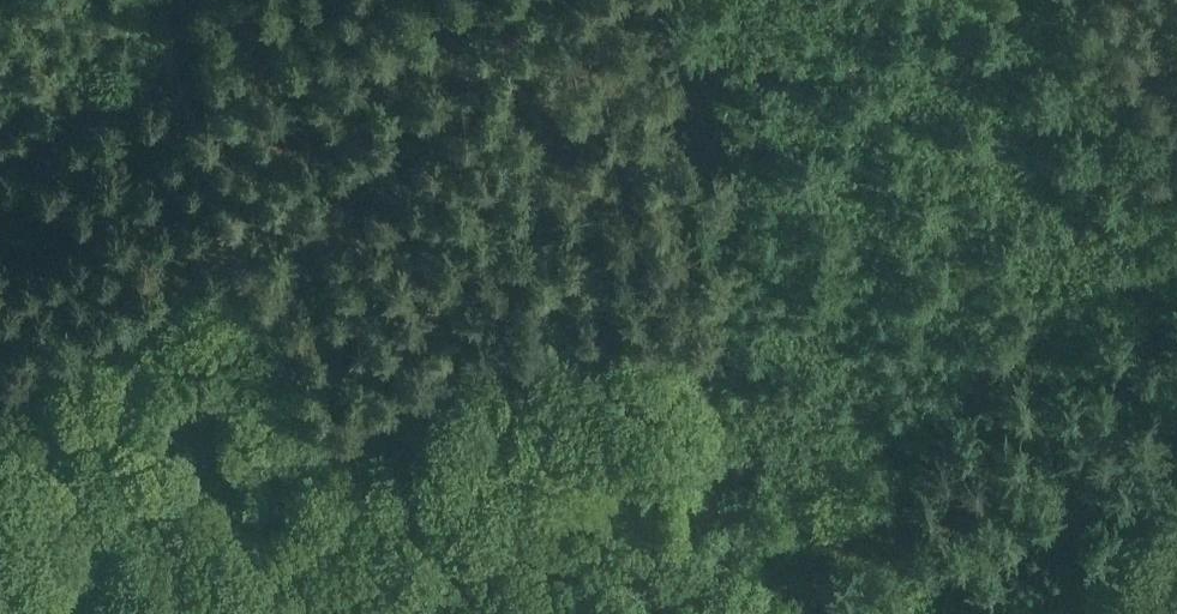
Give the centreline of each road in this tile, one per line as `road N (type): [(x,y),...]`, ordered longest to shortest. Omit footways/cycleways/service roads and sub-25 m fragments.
road 1 (track): [(156,0),(378,613)]
road 2 (track): [(0,600),(75,539),(212,495),(331,486)]
road 3 (track): [(576,613),(436,516),(331,486)]

